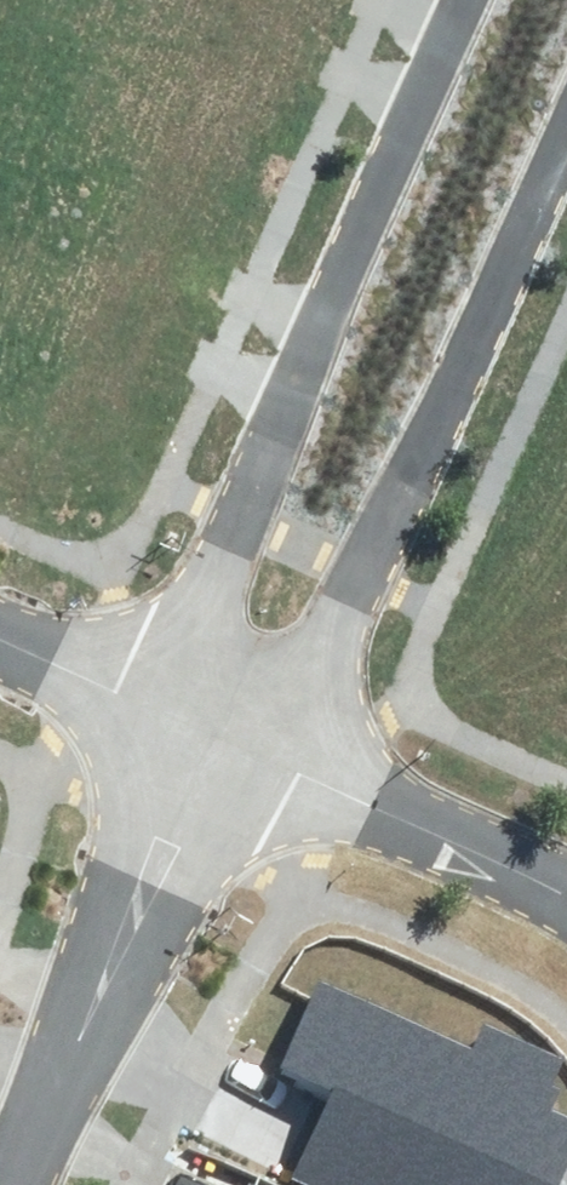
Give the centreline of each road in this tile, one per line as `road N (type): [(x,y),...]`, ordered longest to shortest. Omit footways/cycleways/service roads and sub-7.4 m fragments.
road 1 (residential): [(240,628),(213,585),(203,532),(242,420),(435,0)]
road 2 (residential): [(566,98),(352,569),(317,606),(240,628)]
road 3 (residential): [(0,1174),(209,697)]
road 4 (residential): [(566,878),(209,697)]
road 5 (residential): [(0,617),(209,697)]

